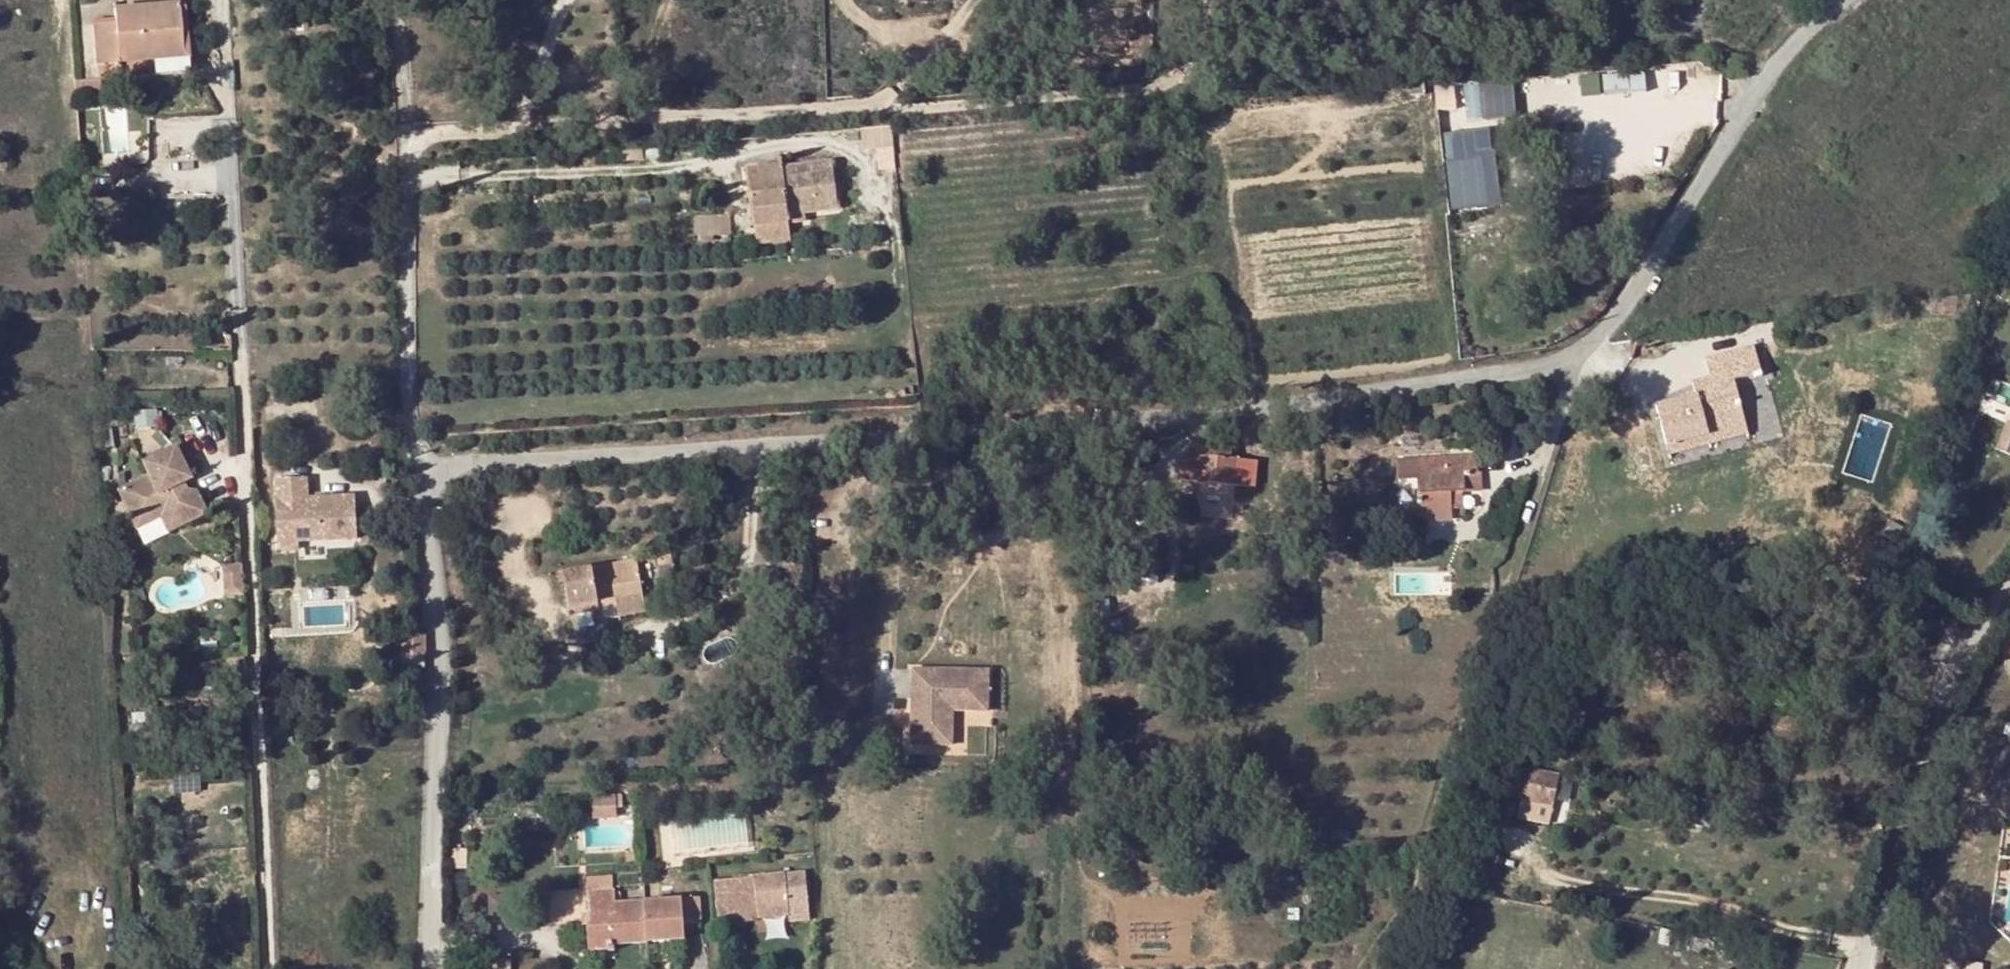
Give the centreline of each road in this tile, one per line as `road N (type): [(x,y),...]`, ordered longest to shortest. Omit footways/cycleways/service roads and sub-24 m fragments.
road 1 (unclassified): [(438,488),(463,467),(1161,421),(1559,366)]
road 2 (residential): [(438,488),(411,422),(410,146),(439,133),(874,106)]
road 3 (unclassified): [(237,306),(260,572),(271,968)]
road 4 (unclassified): [(427,968),(445,663),(433,543),(438,488)]
road 5 (unclassified): [(1559,366),(1616,313),(1781,62),(1852,0)]
road 6 (tertiary): [(1856,968),(1928,706),(1970,629),(2009,579)]

